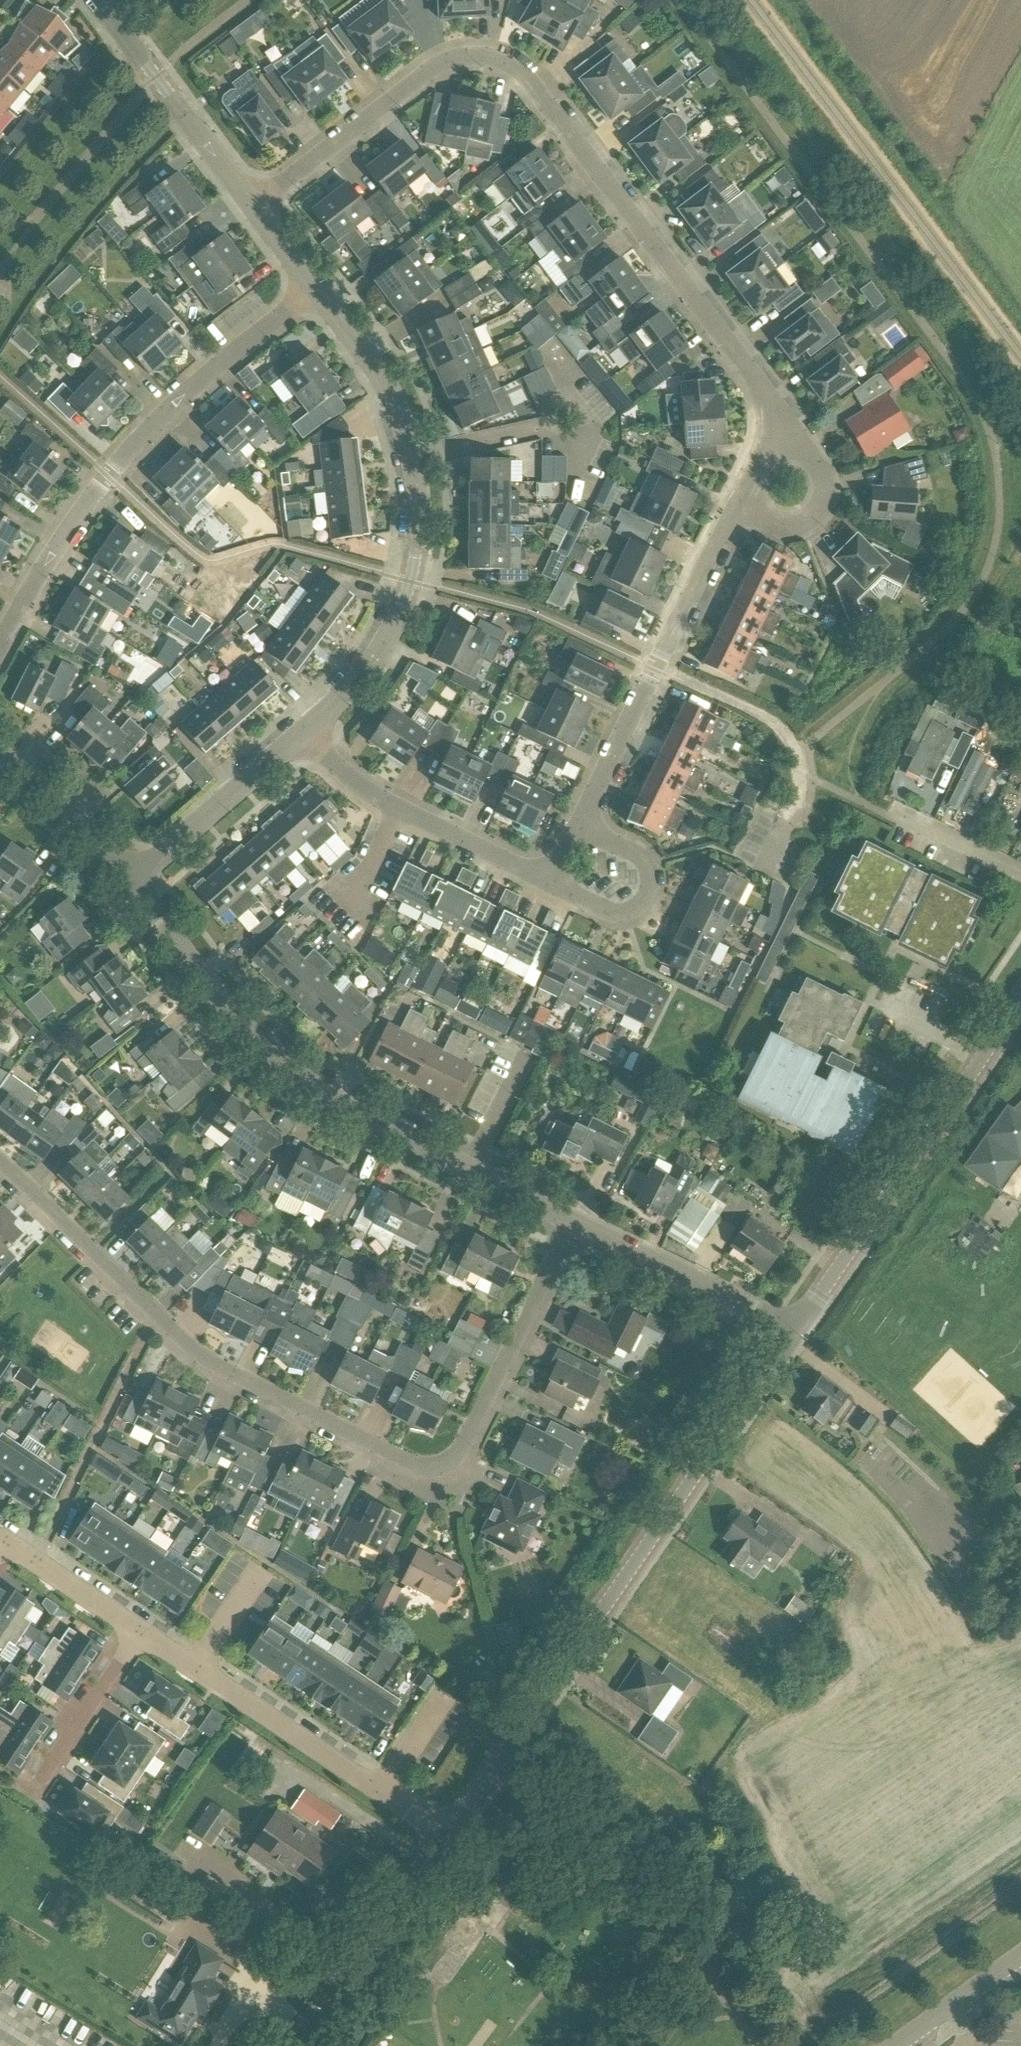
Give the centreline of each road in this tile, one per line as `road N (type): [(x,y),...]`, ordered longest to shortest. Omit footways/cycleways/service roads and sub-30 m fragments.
road 1 (unclassified): [(571,1219),(461,1449),(444,1464),(420,1466),(199,1355),(0,1162)]
road 2 (residential): [(252,205),(429,70),(459,56),(511,65),(536,87),(781,422)]
road 3 (residential): [(447,1837),(793,1333)]
road 4 (residential): [(307,729),(393,640),(420,546),(411,448),(394,408),(308,284)]
road 5 (residential): [(0,649),(102,487),(205,374),(308,284)]
road 6 (residential): [(475,1173),(315,1090),(241,1019),(132,883)]
road 7 (residential): [(793,1333),(1020,1000)]
road 8 (residential): [(135,1633),(447,1837)]
road 9 (residential): [(771,861),(798,805),(799,757),(776,724),(655,666)]
road 10 (residential): [(298,2045),(447,1837)]
road 11 (residential): [(252,205),(102,0)]
road 12 (residential): [(793,1333),(571,1219)]
road 13 (residential): [(132,883),(307,729)]
road 14 (residential): [(544,892),(607,914),(640,909),(653,895),(650,869),(631,847),(579,825)]
road 15 (residential): [(135,1633),(34,1793)]
road 16 (residential): [(781,422),(819,469),(823,496),(814,514),(791,522),(742,503)]
road 17 (residential): [(655,666),(742,503)]
road 18 (residential): [(132,883),(64,806),(0,756)]
road 19 (residential): [(579,825),(655,666)]
road 20 (residential): [(544,892),(472,857),(400,804)]
road 21 (residential): [(0,1541),(135,1633)]
road 22 (residential): [(897,819),(1020,874)]
road 23 (unclassified): [(475,1173),(525,1062)]
road 24 (residential): [(400,804),(307,729)]

